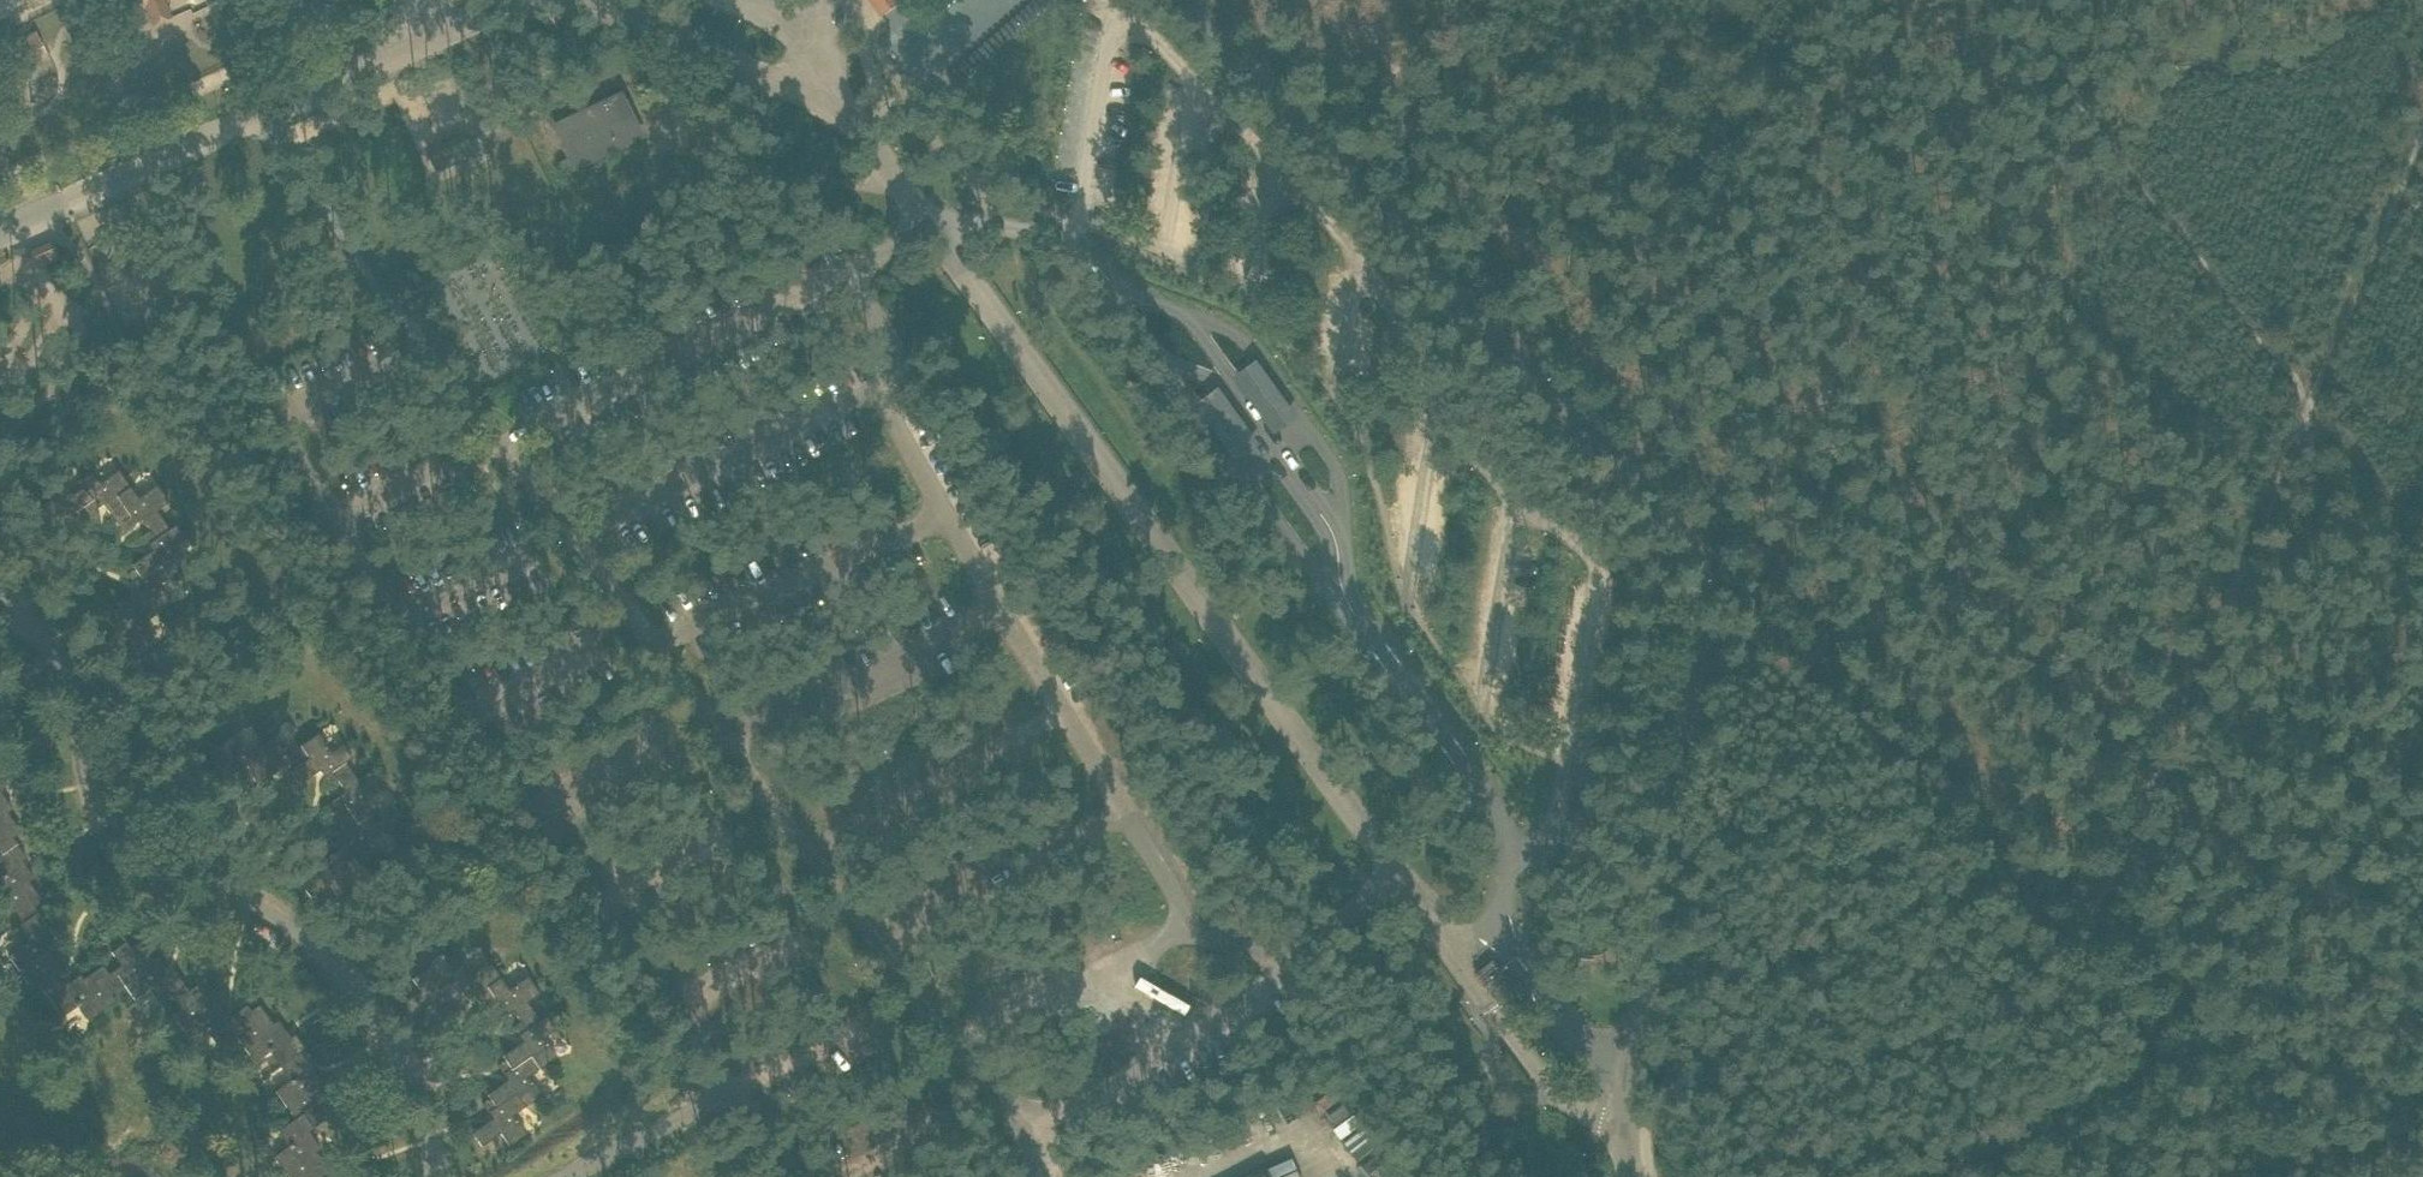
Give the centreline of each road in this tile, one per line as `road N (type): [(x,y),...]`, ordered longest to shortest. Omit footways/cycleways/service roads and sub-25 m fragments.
road 1 (unclassified): [(1632,1176),(1627,1101),(1707,608),(1705,562),(1178,0)]
road 2 (track): [(2104,961),(2106,878),(2314,404)]
road 3 (track): [(1840,0),(1690,195),(1487,0)]
road 4 (track): [(2314,404),(2021,0)]
road 5 (track): [(1924,1176),(2151,1060),(2104,961)]
road 6 (track): [(2314,404),(2422,134)]

